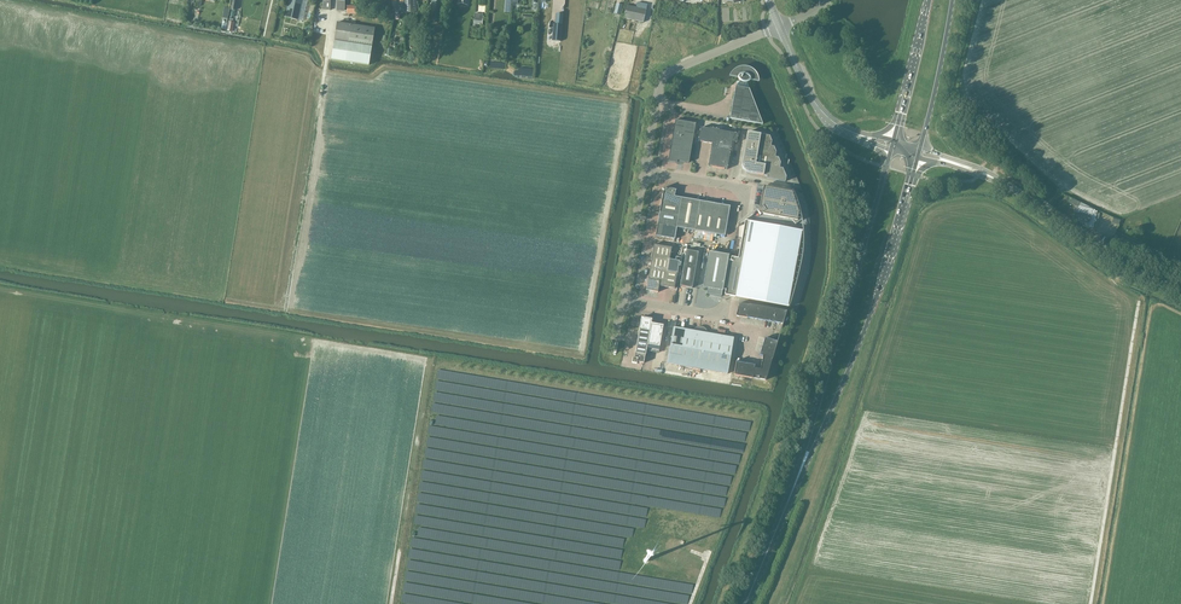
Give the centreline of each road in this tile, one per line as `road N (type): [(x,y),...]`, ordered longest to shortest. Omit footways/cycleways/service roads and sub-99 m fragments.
road 1 (primary): [(781,521),(869,319),(919,153)]
road 2 (primary): [(892,146),(781,521)]
road 3 (unclassified): [(1092,603),(1147,276)]
road 4 (tertiary): [(1147,276),(1012,188),(919,153)]
road 5 (unclassified): [(645,170),(666,75),(780,25)]
road 6 (tertiary): [(892,146),(826,117),(780,25)]
road 7 (primary): [(919,153),(952,0)]
road 8 (primary): [(928,0),(892,146)]
road 9 (unclassified): [(742,215),(746,189),(645,170)]
road 10 (unclassified): [(623,297),(645,170)]

